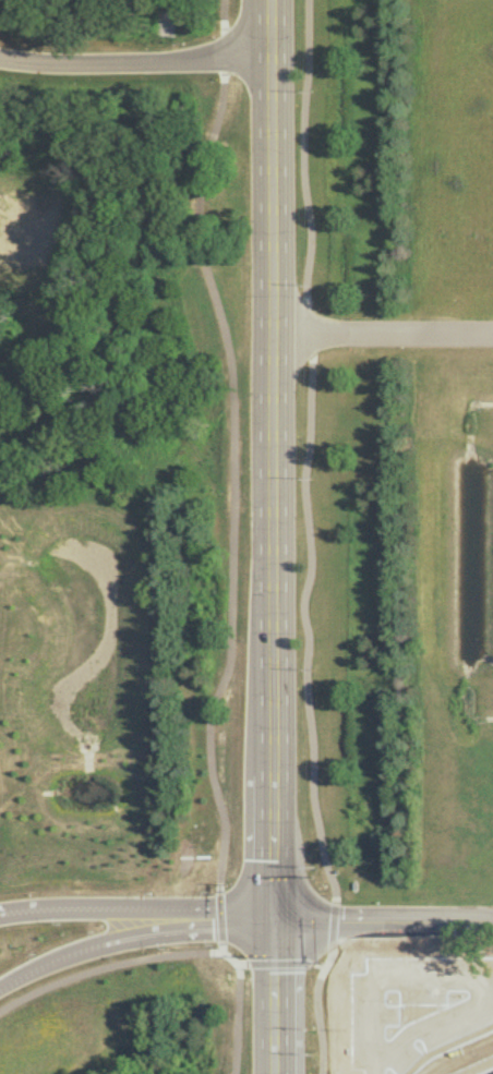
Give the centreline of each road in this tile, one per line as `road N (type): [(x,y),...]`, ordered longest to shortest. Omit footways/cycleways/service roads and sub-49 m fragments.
road 1 (tertiary): [(269,1073),(266,0)]
road 2 (residential): [(0,974),(73,940),(113,931),(268,919)]
road 3 (residential): [(268,919),(221,905),(0,905)]
road 4 (residential): [(266,51),(0,51)]

